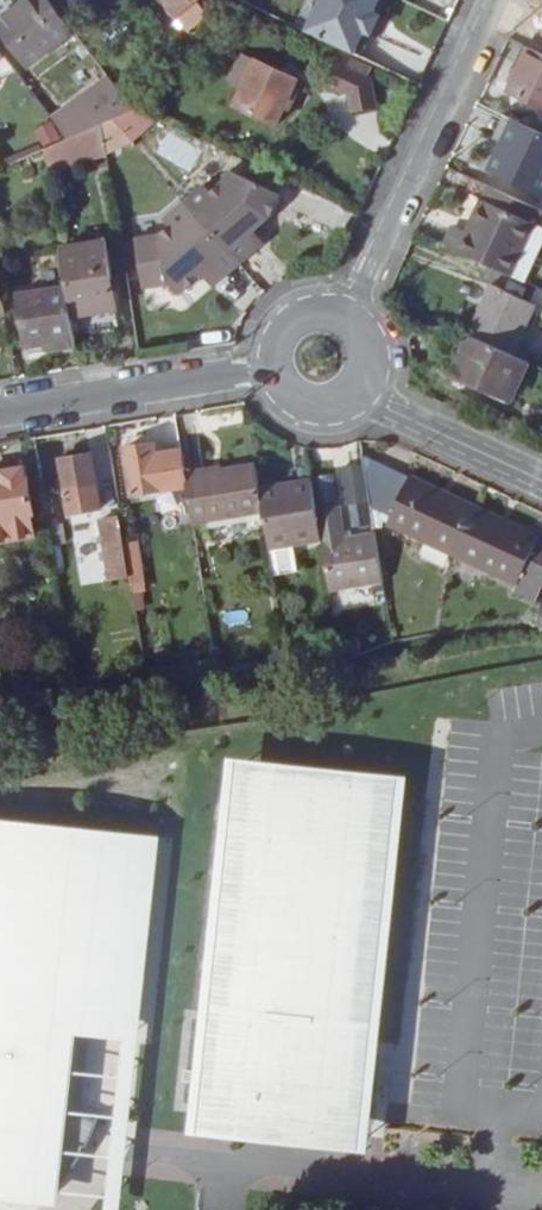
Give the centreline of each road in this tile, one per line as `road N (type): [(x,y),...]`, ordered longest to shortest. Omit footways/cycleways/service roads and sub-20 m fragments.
road 1 (residential): [(349,316),(492,0)]
road 2 (residential): [(0,415),(272,372)]
road 3 (residential): [(353,396),(541,480)]
road 4 (residential): [(349,316),(320,307),(290,317),(272,341),(272,372)]

